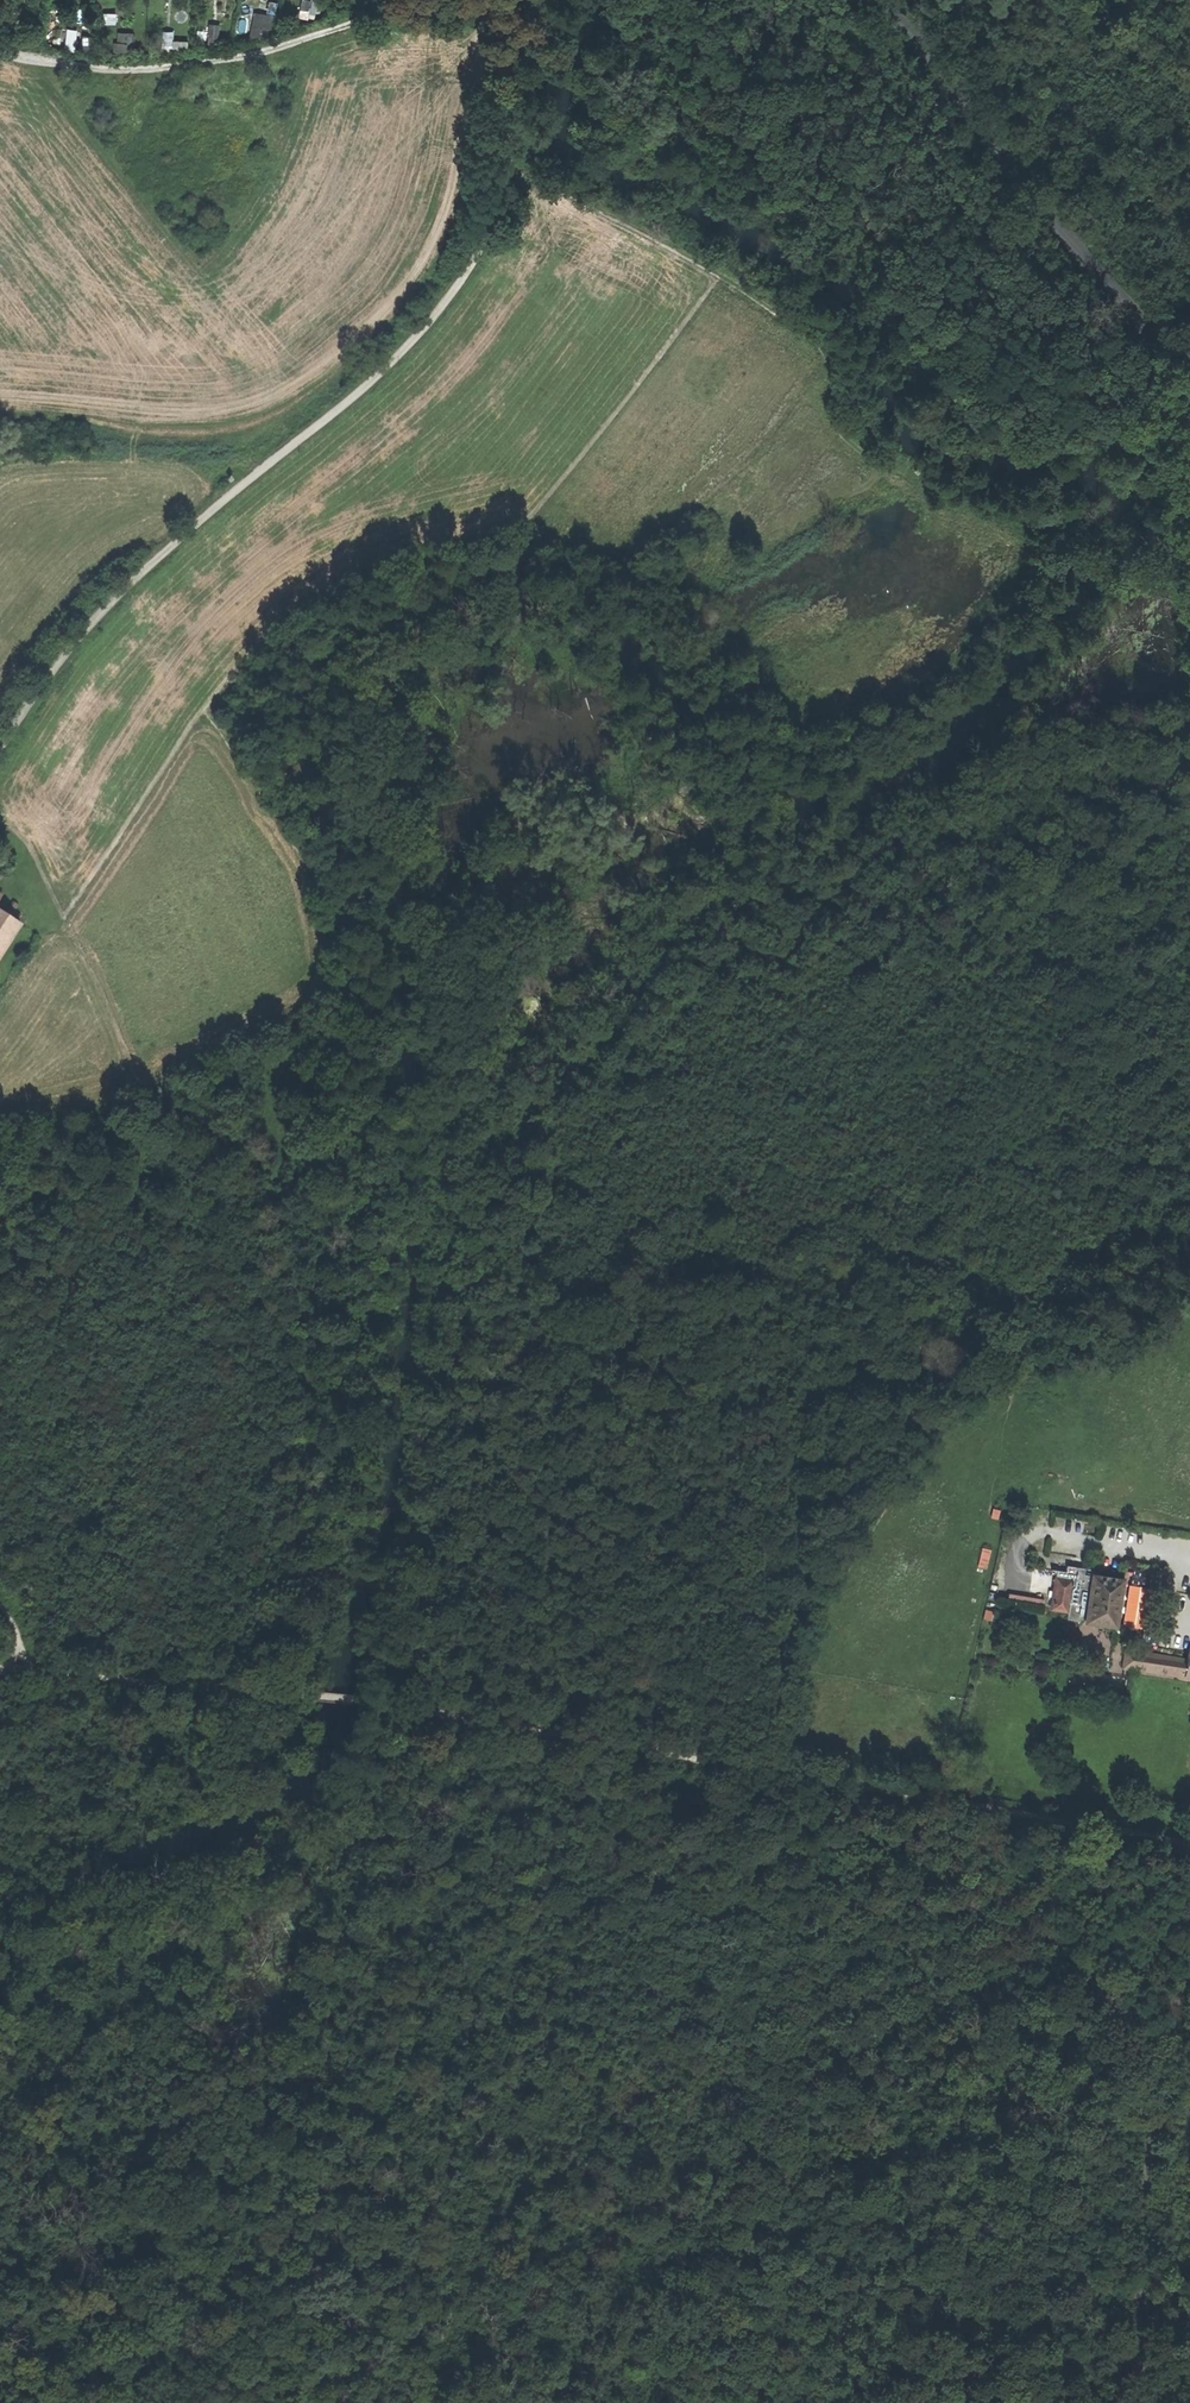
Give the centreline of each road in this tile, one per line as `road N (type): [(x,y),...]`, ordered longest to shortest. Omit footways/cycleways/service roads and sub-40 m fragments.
road 1 (track): [(1189,1842),(420,1703),(2,1671)]
road 2 (track): [(1189,1204),(1047,1273),(805,1476),(645,1660),(637,1745)]
road 3 (unclassified): [(866,0),(900,21),(942,68),(1167,347),(1189,539)]

